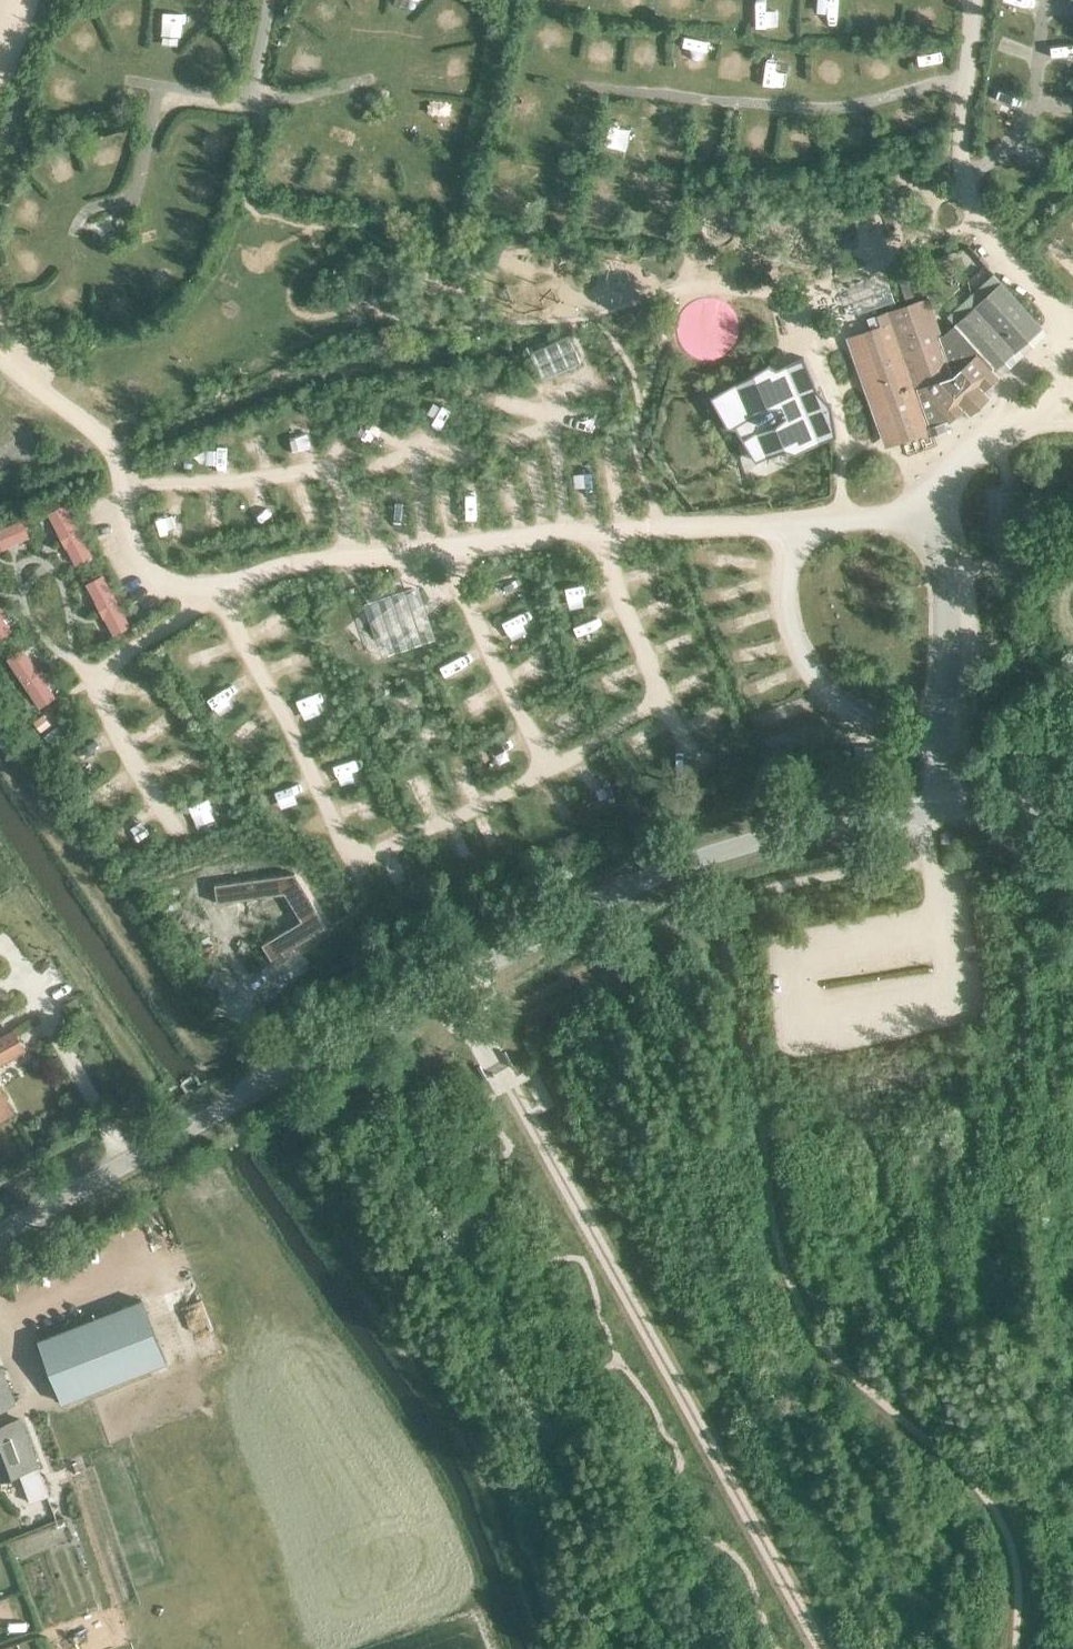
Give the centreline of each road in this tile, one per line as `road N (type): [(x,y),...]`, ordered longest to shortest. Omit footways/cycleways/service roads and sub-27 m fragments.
road 1 (tertiary): [(0,1232),(593,904),(680,866),(849,821),(1072,810)]

